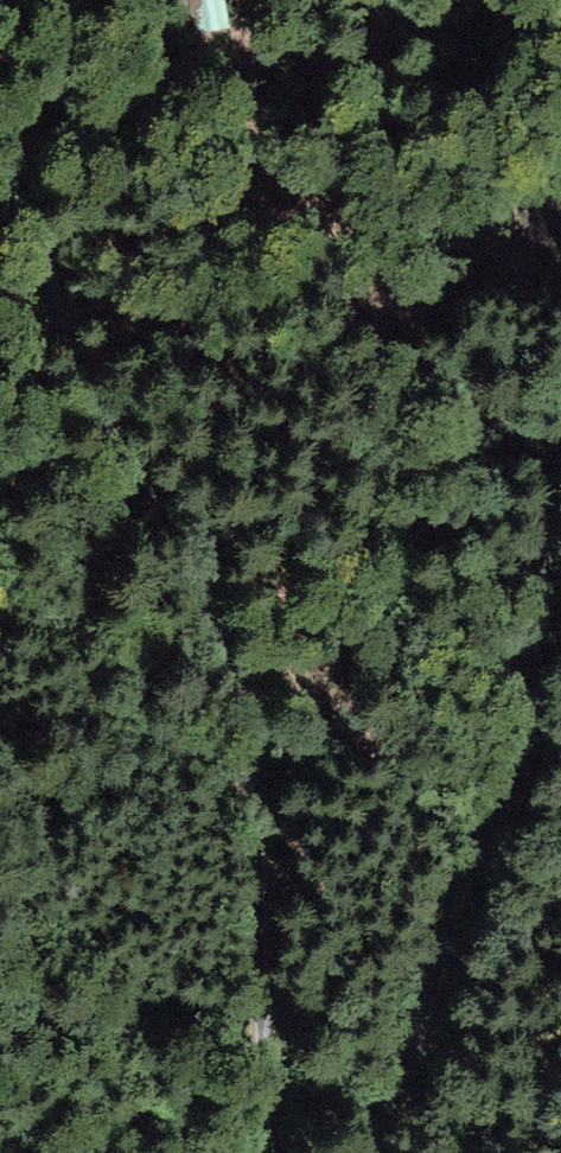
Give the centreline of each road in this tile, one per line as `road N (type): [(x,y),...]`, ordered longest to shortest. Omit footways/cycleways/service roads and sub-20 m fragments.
road 1 (unclassified): [(270,1152),(281,1015),(276,890),(260,753),(228,637),(195,541),(0,192)]
road 2 (unclassified): [(560,548),(545,665),(513,804),(400,1152)]

